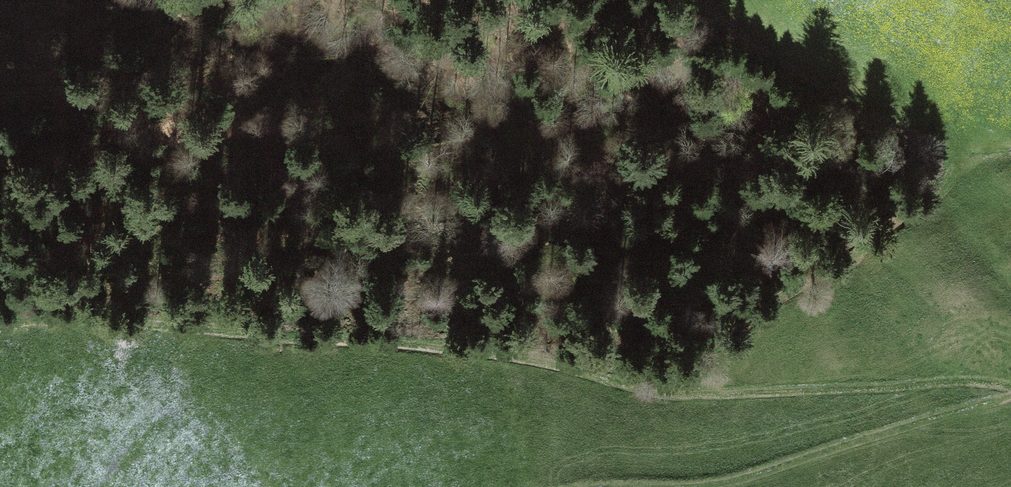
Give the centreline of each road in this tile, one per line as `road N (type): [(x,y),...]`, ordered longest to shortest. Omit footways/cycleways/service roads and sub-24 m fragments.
road 1 (track): [(0,325),(62,319),(513,355),(693,398),(1010,387)]
road 2 (track): [(13,319),(139,235),(241,200),(299,168),(365,106),(0,167)]
road 3 (track): [(687,486),(747,476),(1010,392)]

